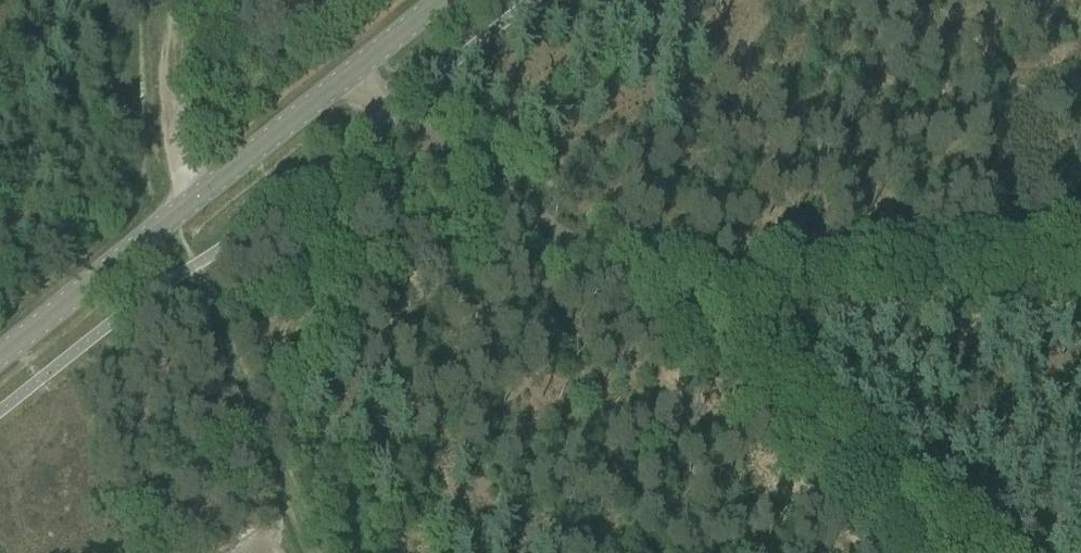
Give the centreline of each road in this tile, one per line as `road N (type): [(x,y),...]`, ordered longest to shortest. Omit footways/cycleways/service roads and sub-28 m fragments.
road 1 (tertiary): [(0,356),(436,0)]
road 2 (track): [(656,329),(1080,308)]
road 3 (track): [(929,552),(656,329)]
road 4 (track): [(656,329),(387,113)]
road 5 (track): [(174,213),(161,0)]

